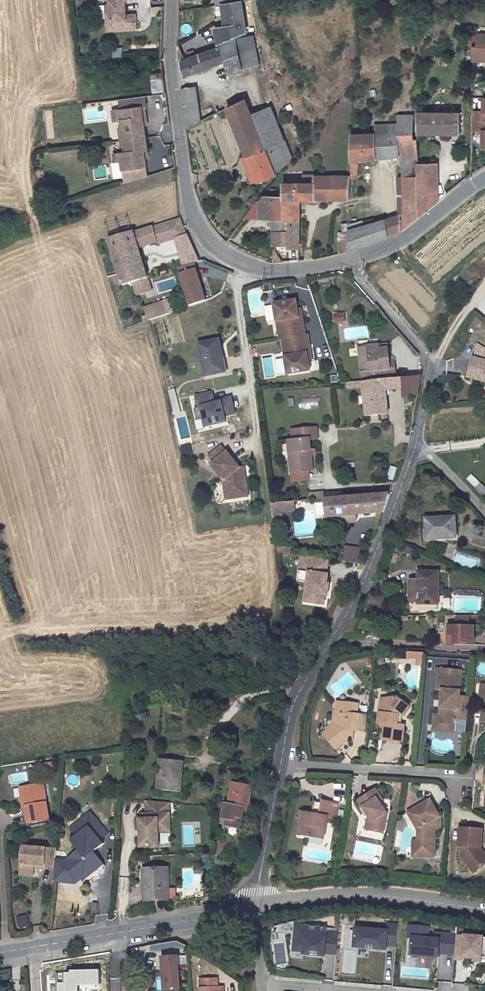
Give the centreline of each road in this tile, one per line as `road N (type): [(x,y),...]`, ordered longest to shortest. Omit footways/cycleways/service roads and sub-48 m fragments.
road 1 (residential): [(417,442),(293,727),(256,906)]
road 2 (residential): [(169,0),(188,213),(203,239),(222,257),(255,270),(345,264)]
road 3 (unclassified): [(0,952),(256,906)]
road 4 (unclassified): [(256,906),(404,897),(484,909)]
road 5 (residential): [(345,264),(433,361),(417,442)]
road 6 (residential): [(345,264),(398,245),(484,179)]

